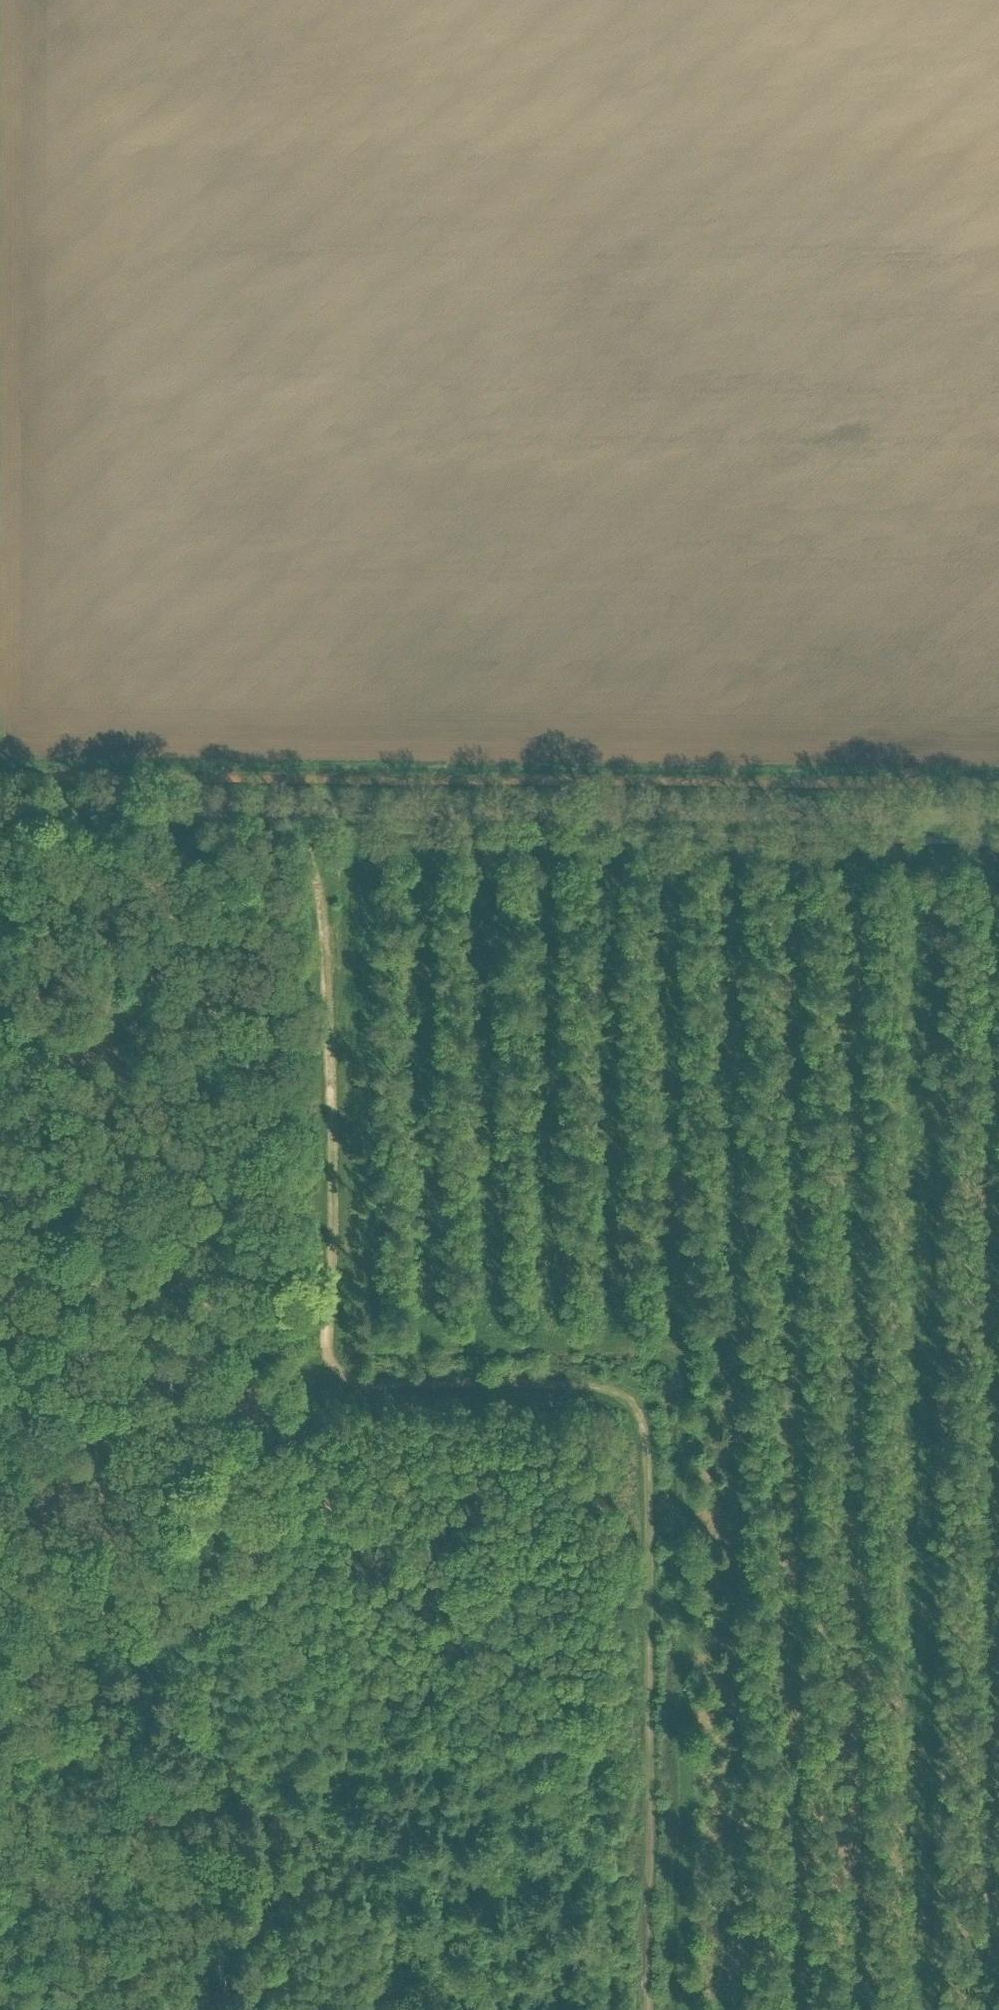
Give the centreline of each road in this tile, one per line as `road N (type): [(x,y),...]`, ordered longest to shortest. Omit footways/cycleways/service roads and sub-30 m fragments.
road 1 (track): [(647,2009),(641,1420),(609,1389),(396,1387),(332,1365),(324,1342),(334,1262),(324,912),(292,811)]
road 2 (unclassified): [(0,809),(998,817)]

